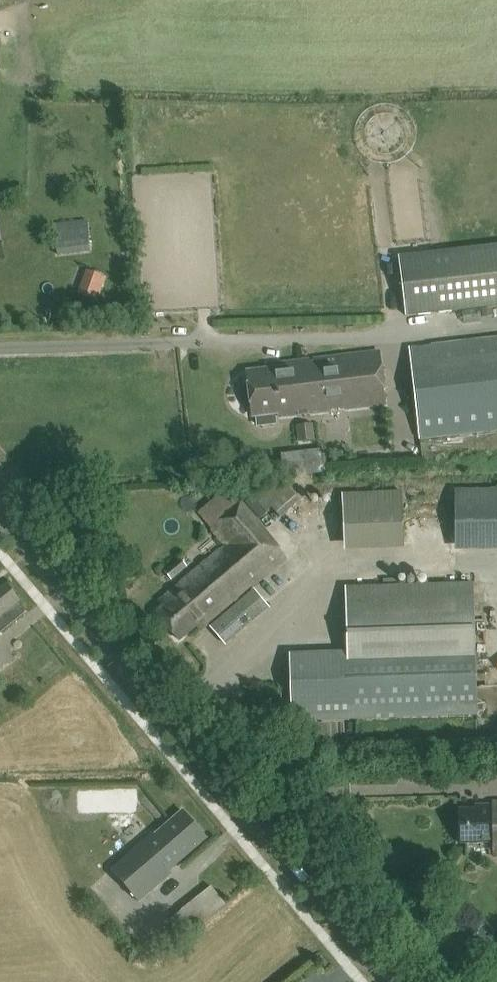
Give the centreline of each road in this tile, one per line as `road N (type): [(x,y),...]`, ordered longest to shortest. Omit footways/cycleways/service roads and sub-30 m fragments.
road 1 (tertiary): [(395,981),(0,513)]

